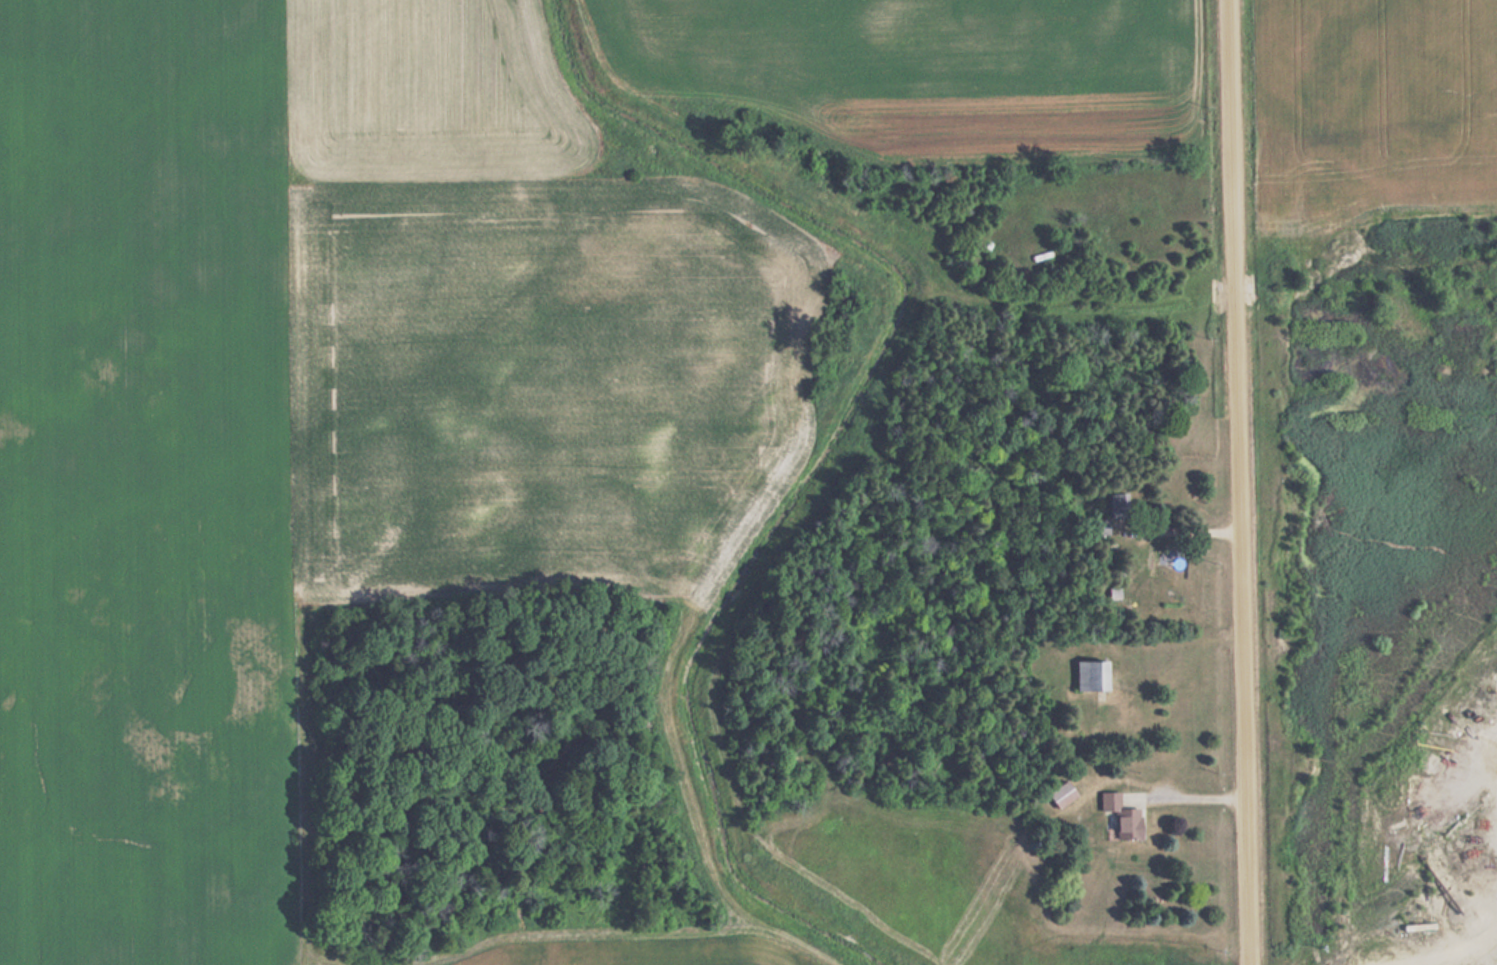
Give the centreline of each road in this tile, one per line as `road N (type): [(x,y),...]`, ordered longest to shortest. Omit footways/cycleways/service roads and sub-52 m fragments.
road 1 (residential): [(1248,964),(1227,0)]

